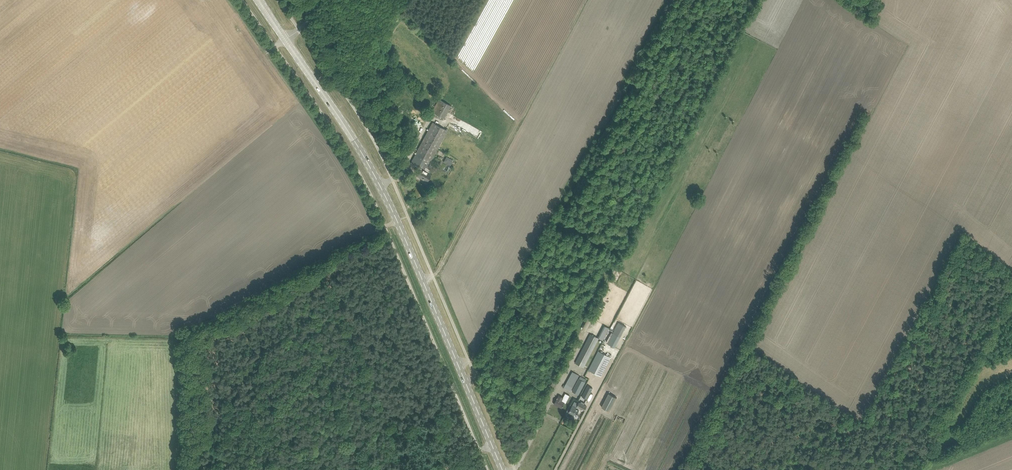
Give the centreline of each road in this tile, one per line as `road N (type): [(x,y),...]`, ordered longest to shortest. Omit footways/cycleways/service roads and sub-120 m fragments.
road 1 (primary): [(503,469),(385,196),(285,39)]
road 2 (track): [(699,469),(775,450),(857,461),(911,429),(949,425)]
road 3 (track): [(465,380),(555,219)]

